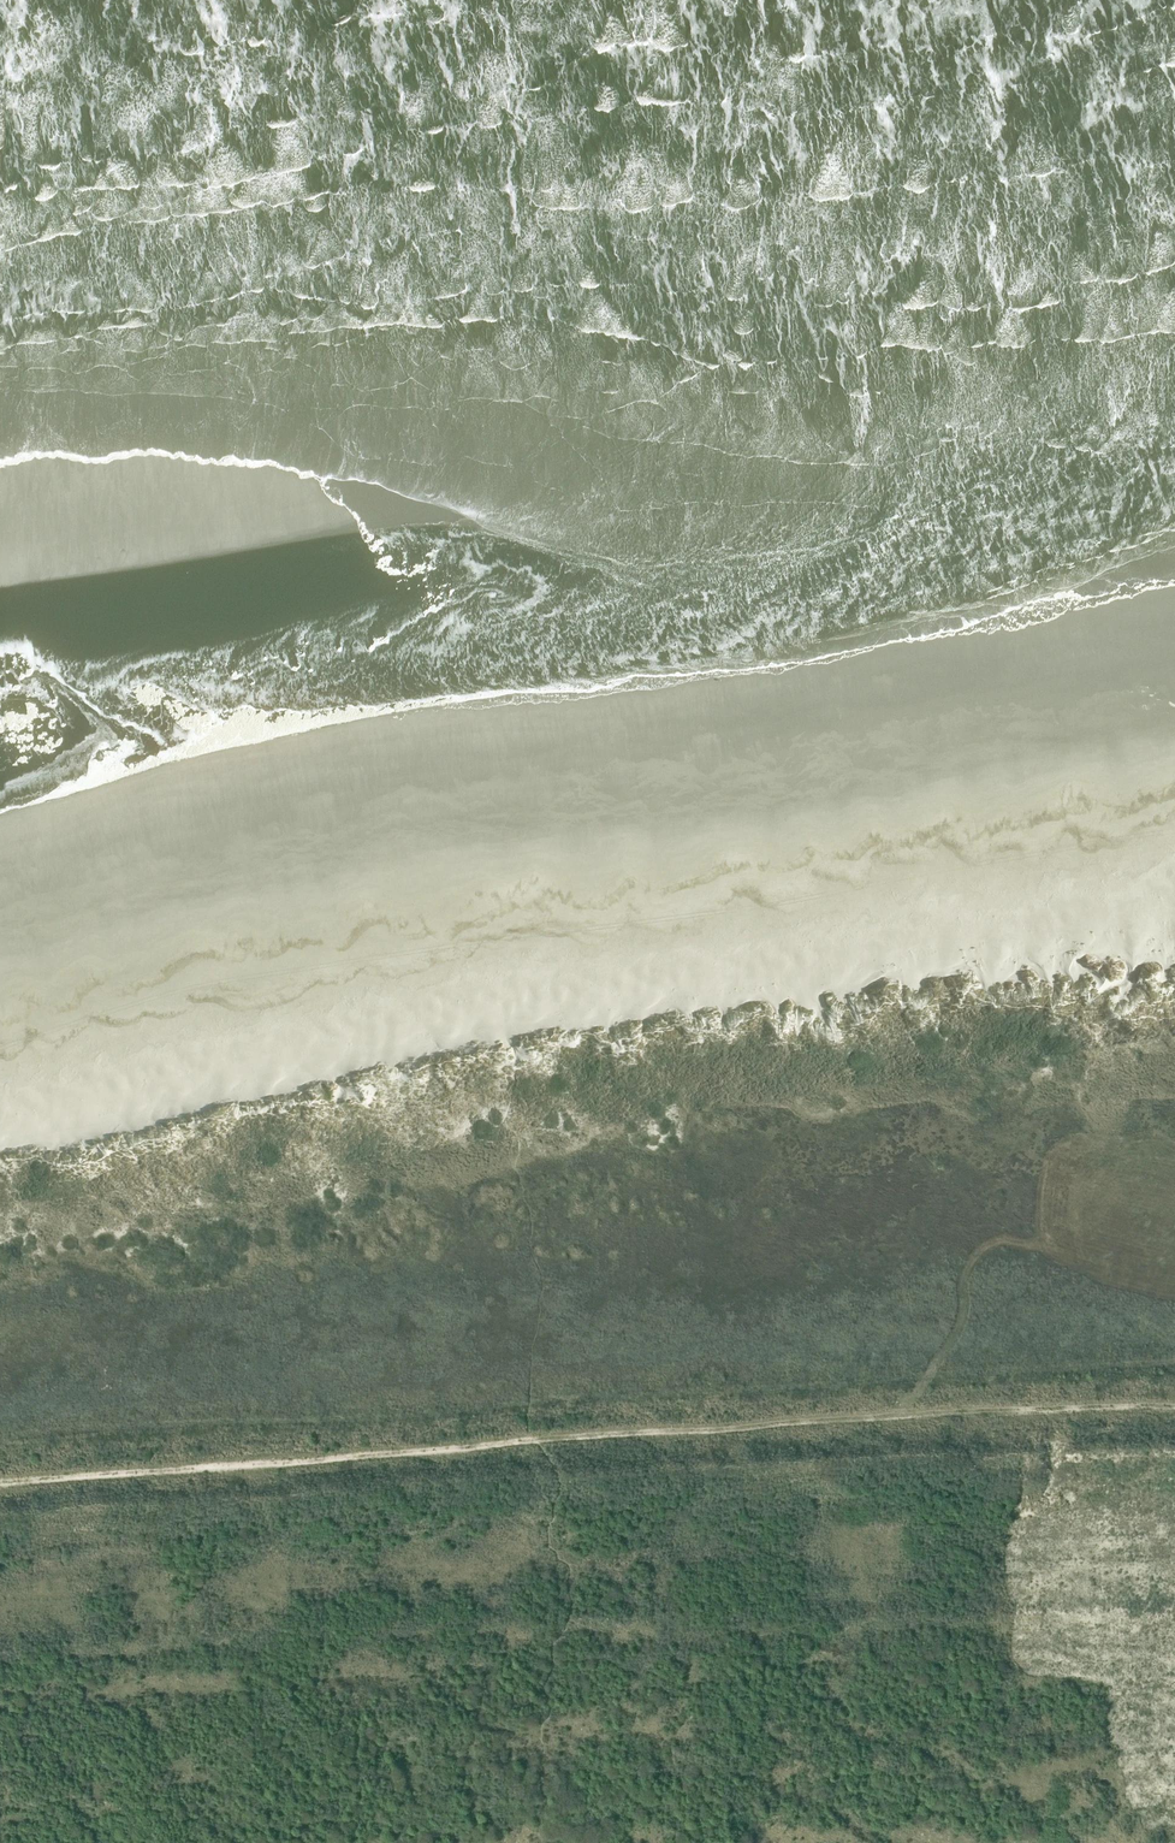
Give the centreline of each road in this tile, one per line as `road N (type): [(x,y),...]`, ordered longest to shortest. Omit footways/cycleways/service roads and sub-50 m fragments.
road 1 (track): [(1174,1402),(604,1431),(0,1483)]

